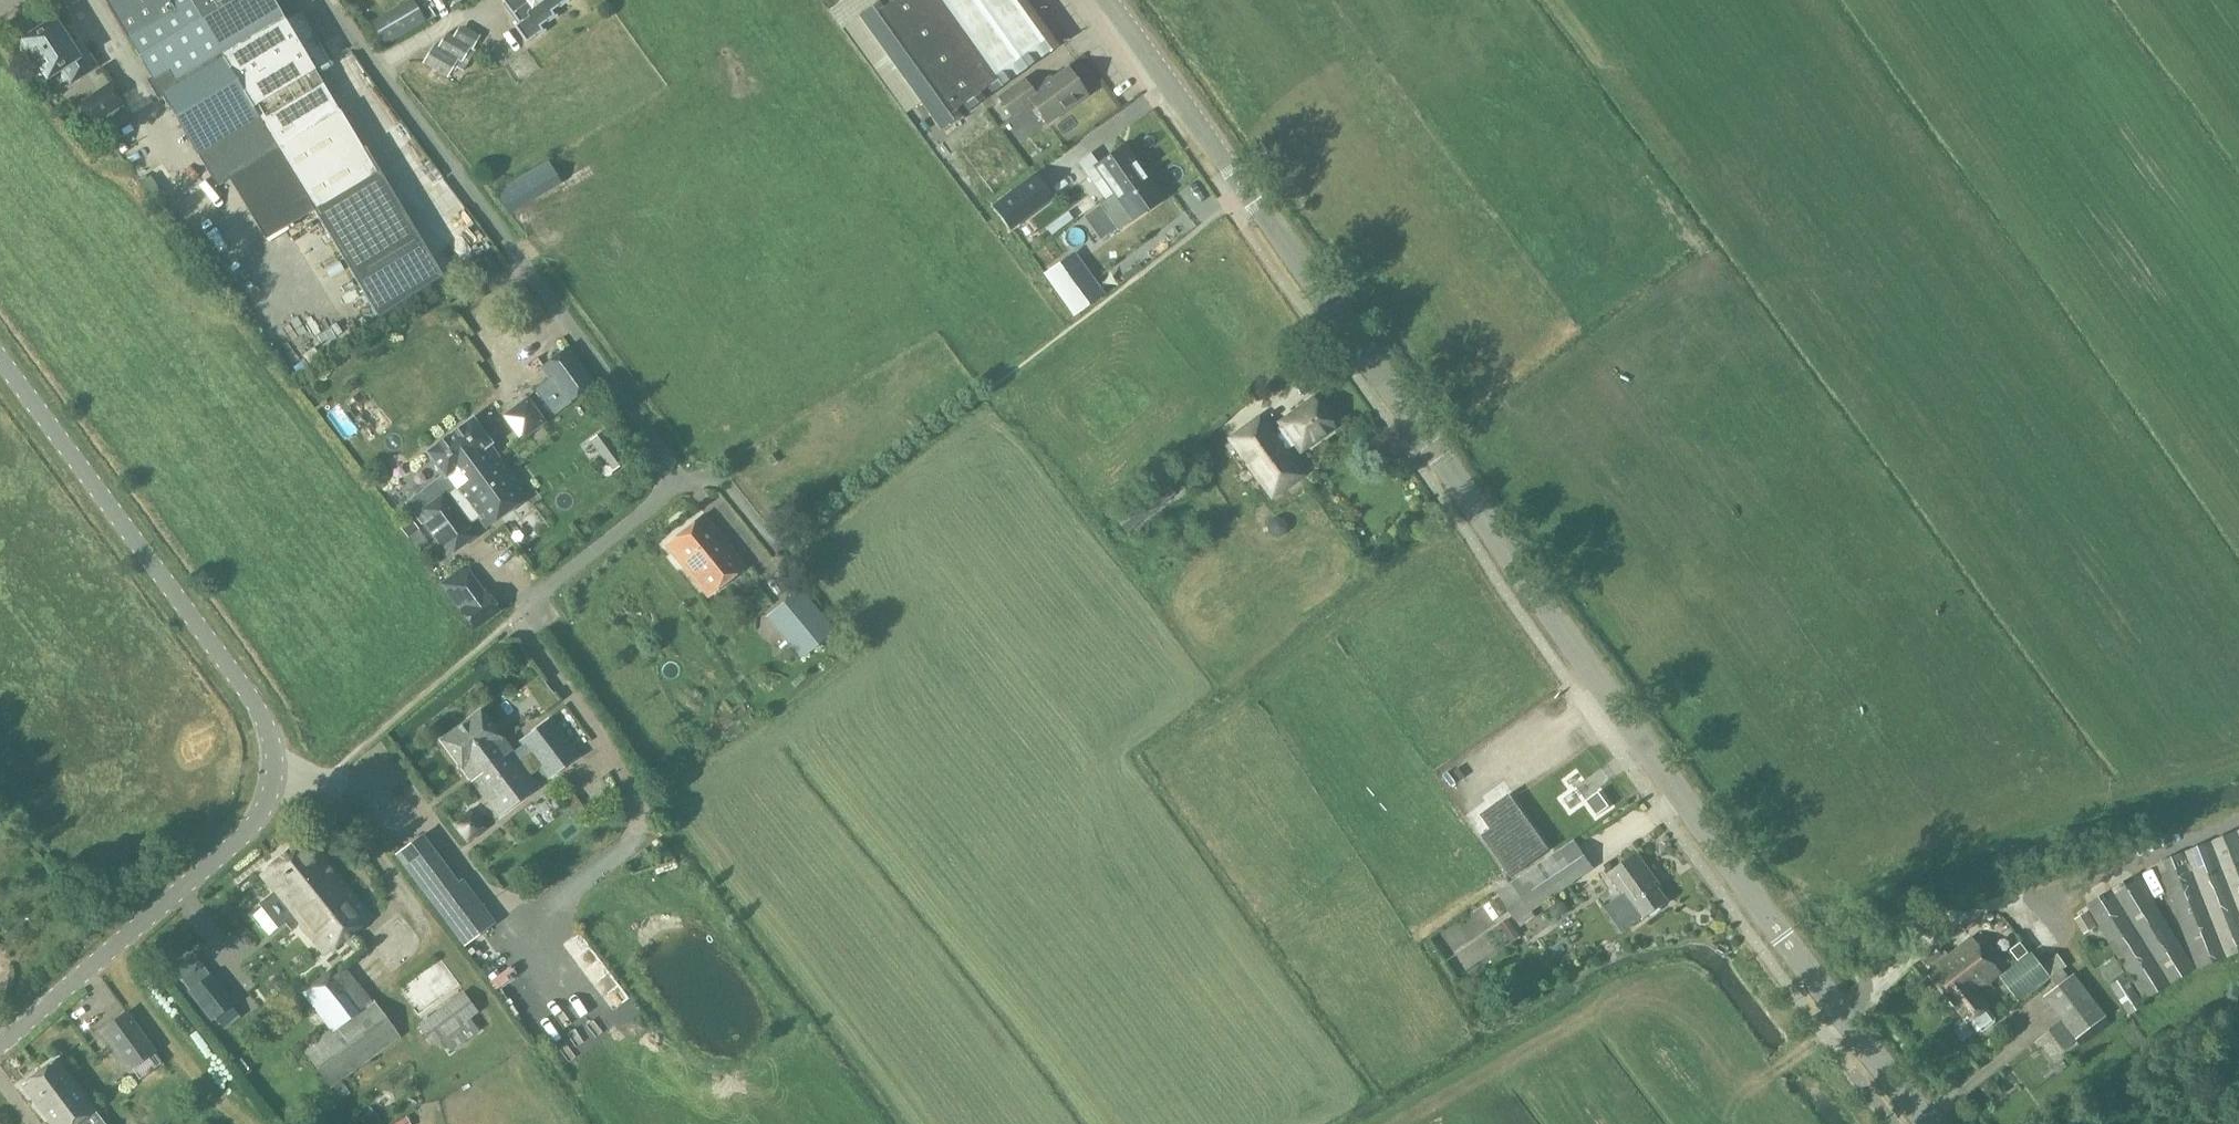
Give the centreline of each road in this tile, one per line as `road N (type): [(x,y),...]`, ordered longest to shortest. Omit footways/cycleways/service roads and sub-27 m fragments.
road 1 (tertiary): [(1926,1123),(1781,938),(1108,0)]
road 2 (residential): [(682,479),(324,0)]
road 3 (unclassified): [(276,770),(272,736),(245,690),(0,359)]
road 4 (unclassified): [(0,1047),(251,829),(276,770)]
road 5 (residential): [(526,607),(682,479)]
road 6 (residential): [(780,548),(722,483),(682,479)]

